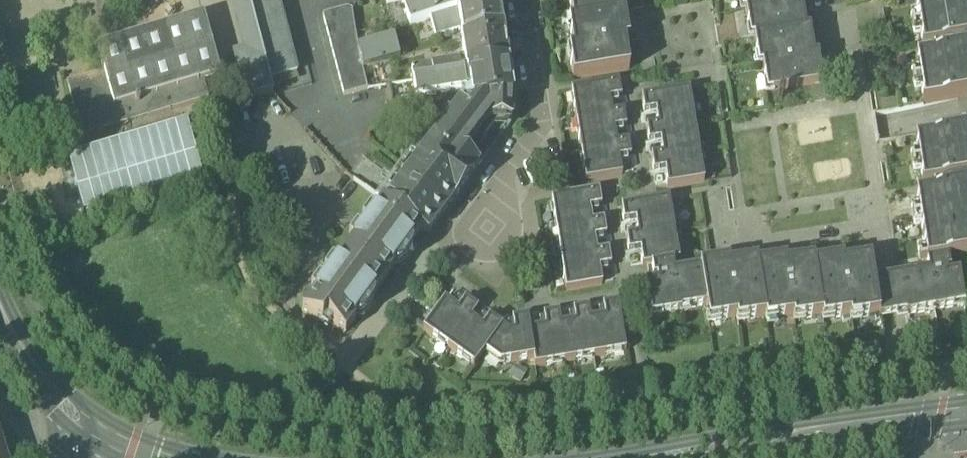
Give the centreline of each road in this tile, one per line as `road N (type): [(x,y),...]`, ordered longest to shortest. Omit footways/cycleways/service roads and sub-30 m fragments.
road 1 (residential): [(525,0),(542,127),(351,351)]
road 2 (secondary): [(904,424),(638,457)]
road 3 (secondary): [(0,299),(30,362),(91,432)]

